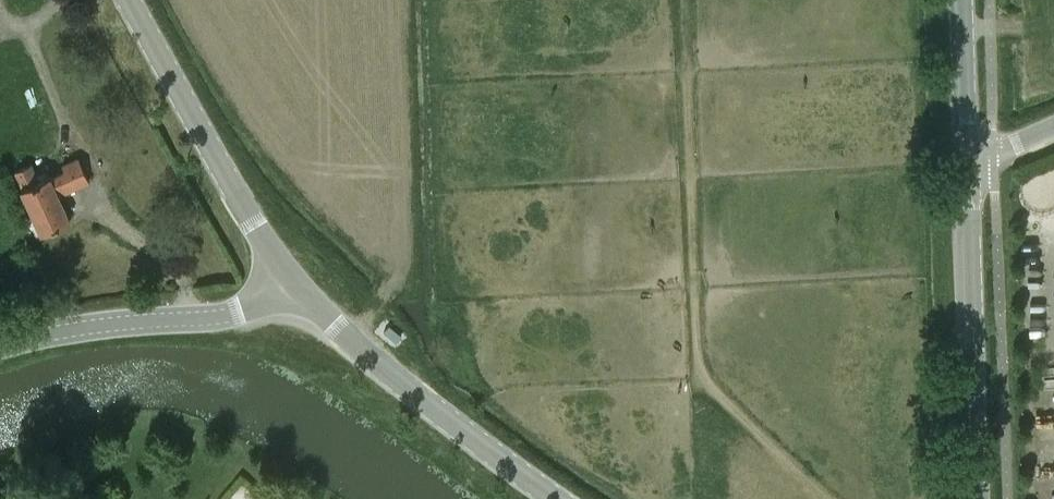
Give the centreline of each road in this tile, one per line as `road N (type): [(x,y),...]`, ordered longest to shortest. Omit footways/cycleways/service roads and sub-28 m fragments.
road 1 (tertiary): [(554,498),(381,369),(291,275)]
road 2 (tertiary): [(976,498),(967,165)]
road 3 (tertiary): [(291,275),(258,234),(129,0)]
road 4 (unclassified): [(0,343),(32,332),(234,307),(291,275)]
road 5 (tertiary): [(967,165),(962,0)]

